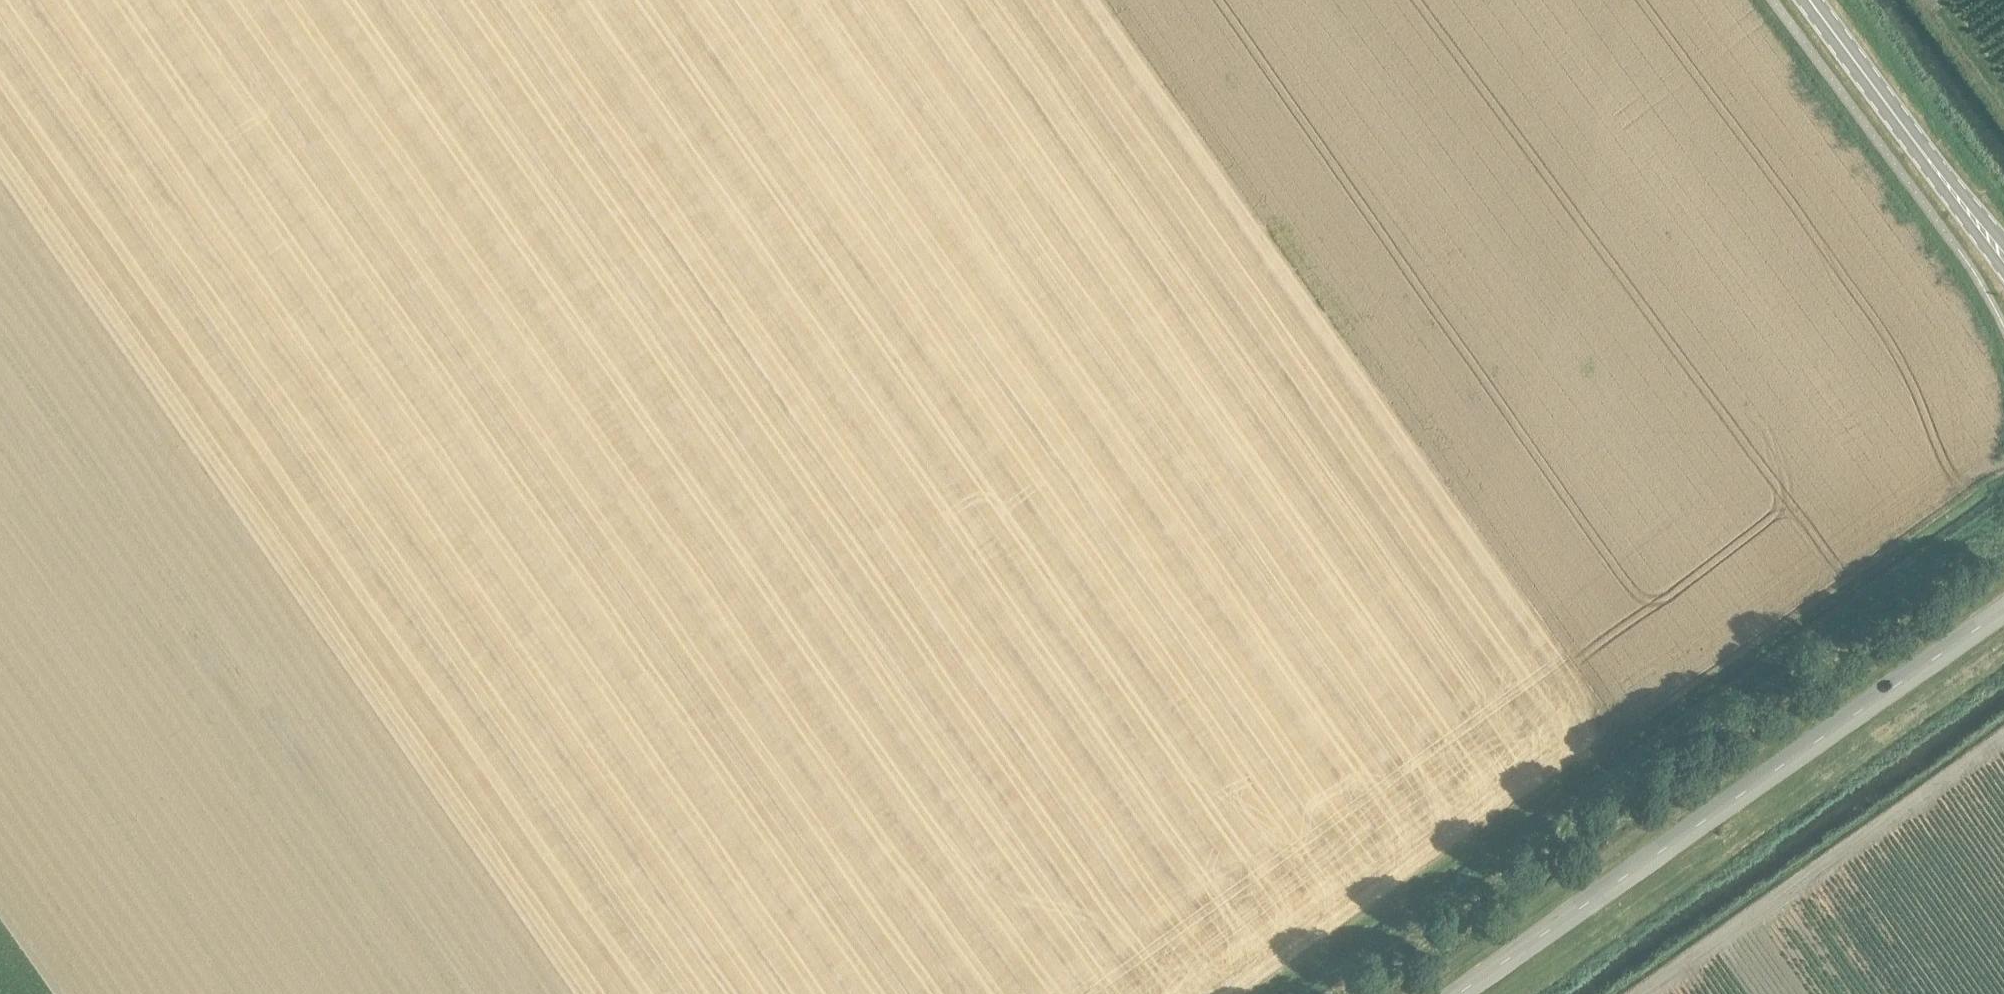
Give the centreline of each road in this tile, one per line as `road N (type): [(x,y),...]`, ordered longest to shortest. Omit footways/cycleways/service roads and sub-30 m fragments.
road 1 (unclassified): [(1465,993),(2003,606)]
road 2 (secondary): [(1852,56),(2003,271)]
road 3 (secondary): [(2003,238),(1852,56)]

